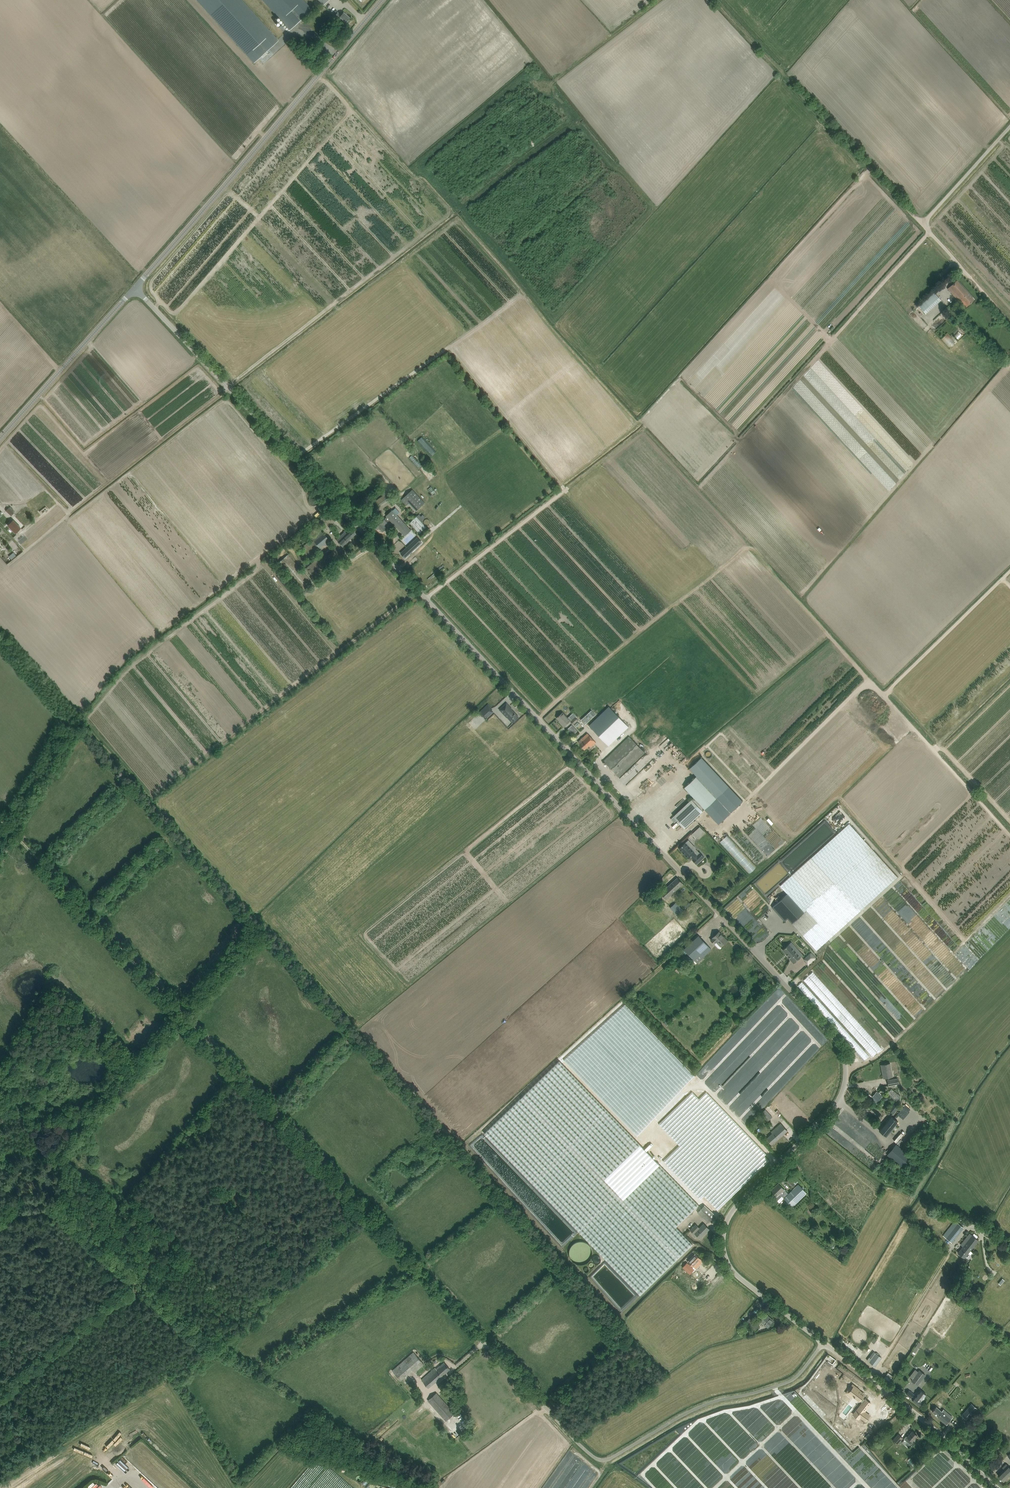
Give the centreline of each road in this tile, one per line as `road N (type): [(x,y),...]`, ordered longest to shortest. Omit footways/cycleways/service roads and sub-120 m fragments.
road 1 (unclassified): [(824,1342),(735,1276),(725,1245),(734,1212),(840,1102),(846,1078),(839,1046),(135,287)]
road 2 (track): [(0,819),(417,1273)]
road 3 (track): [(1009,571),(884,694),(869,681),(720,827),(706,813),(662,853)]
road 4 (unclassified): [(479,1335),(587,1452),(605,1460),(702,1405),(790,1381),(824,1342)]
road 5 (unclassified): [(135,287),(382,0)]
road 6 (track): [(714,0),(922,225)]
road 7 (unclassified): [(1009,322),(922,225),(1009,126)]
road 8 (unclassified): [(998,1487),(824,1342)]
road 9 (unclassified): [(0,438),(135,287)]
road 10 (track): [(884,694),(1000,824)]

